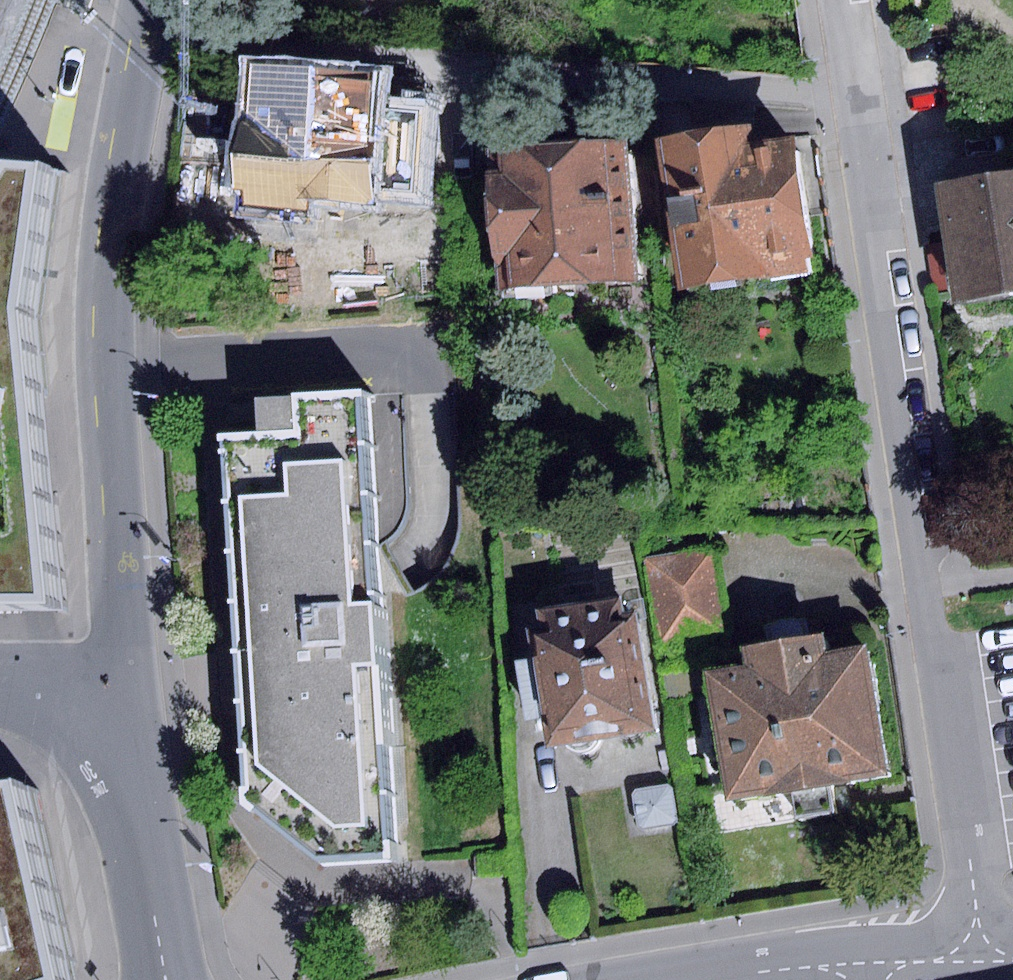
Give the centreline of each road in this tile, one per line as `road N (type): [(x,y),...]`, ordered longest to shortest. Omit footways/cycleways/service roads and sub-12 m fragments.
road 1 (residential): [(858,97),(982,950)]
road 2 (residential): [(149,34),(858,97)]
road 3 (residential): [(132,688),(112,400),(113,265),(149,34)]
road 4 (residential): [(132,688),(165,979)]
road 5 (residential): [(868,962),(726,979)]
road 6 (residential): [(0,689),(132,688)]

